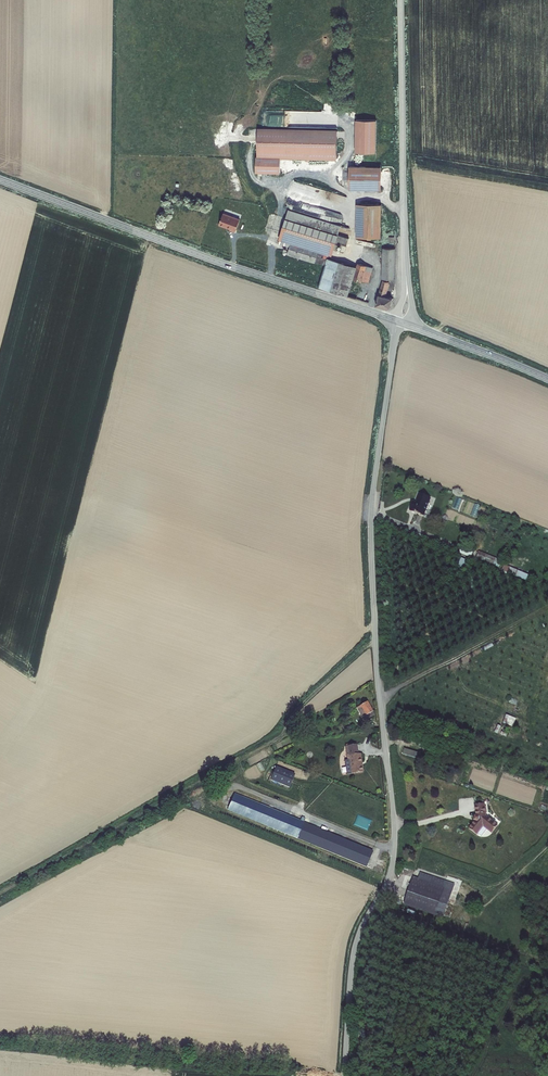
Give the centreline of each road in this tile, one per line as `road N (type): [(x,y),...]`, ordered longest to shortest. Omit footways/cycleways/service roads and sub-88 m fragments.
road 1 (unclassified): [(399,321),(371,529),(394,855),(355,949),(345,1075)]
road 2 (track): [(375,641),(304,702),(278,738),(0,893)]
road 3 (tertiary): [(395,320),(0,180)]
road 4 (tertiary): [(406,275),(401,0)]
road 5 (tertiary): [(547,379),(411,325)]

